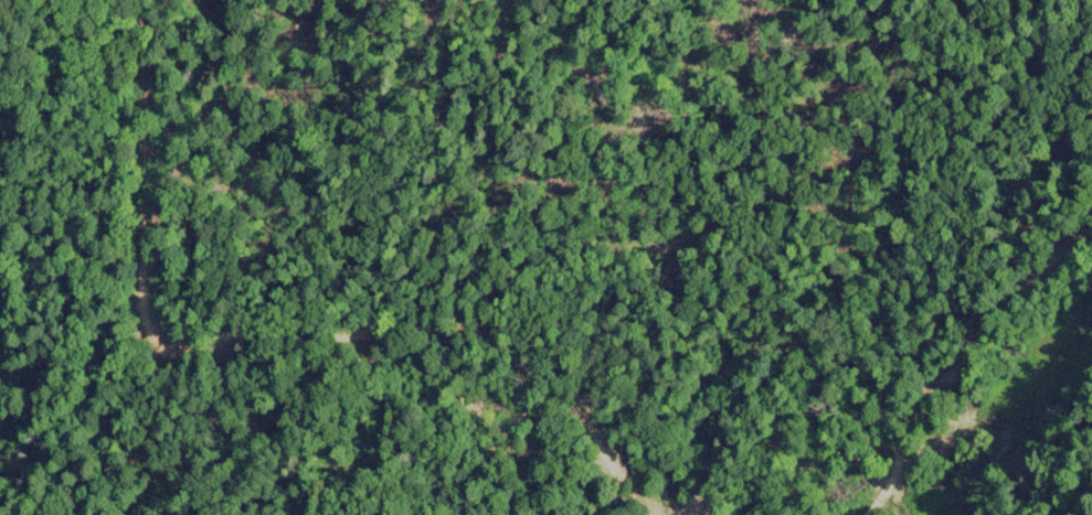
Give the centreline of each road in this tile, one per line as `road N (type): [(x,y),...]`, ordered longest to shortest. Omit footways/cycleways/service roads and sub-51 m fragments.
road 1 (residential): [(683,514),(492,350),(361,303),(183,291)]
road 2 (residential): [(1020,290),(944,415),(874,497),(833,514)]
road 3 (track): [(162,514),(159,470),(183,291)]
road 4 (track): [(168,171),(141,0)]
road 5 (track): [(1091,409),(1020,290)]
road 6 (residential): [(183,291),(168,171)]

